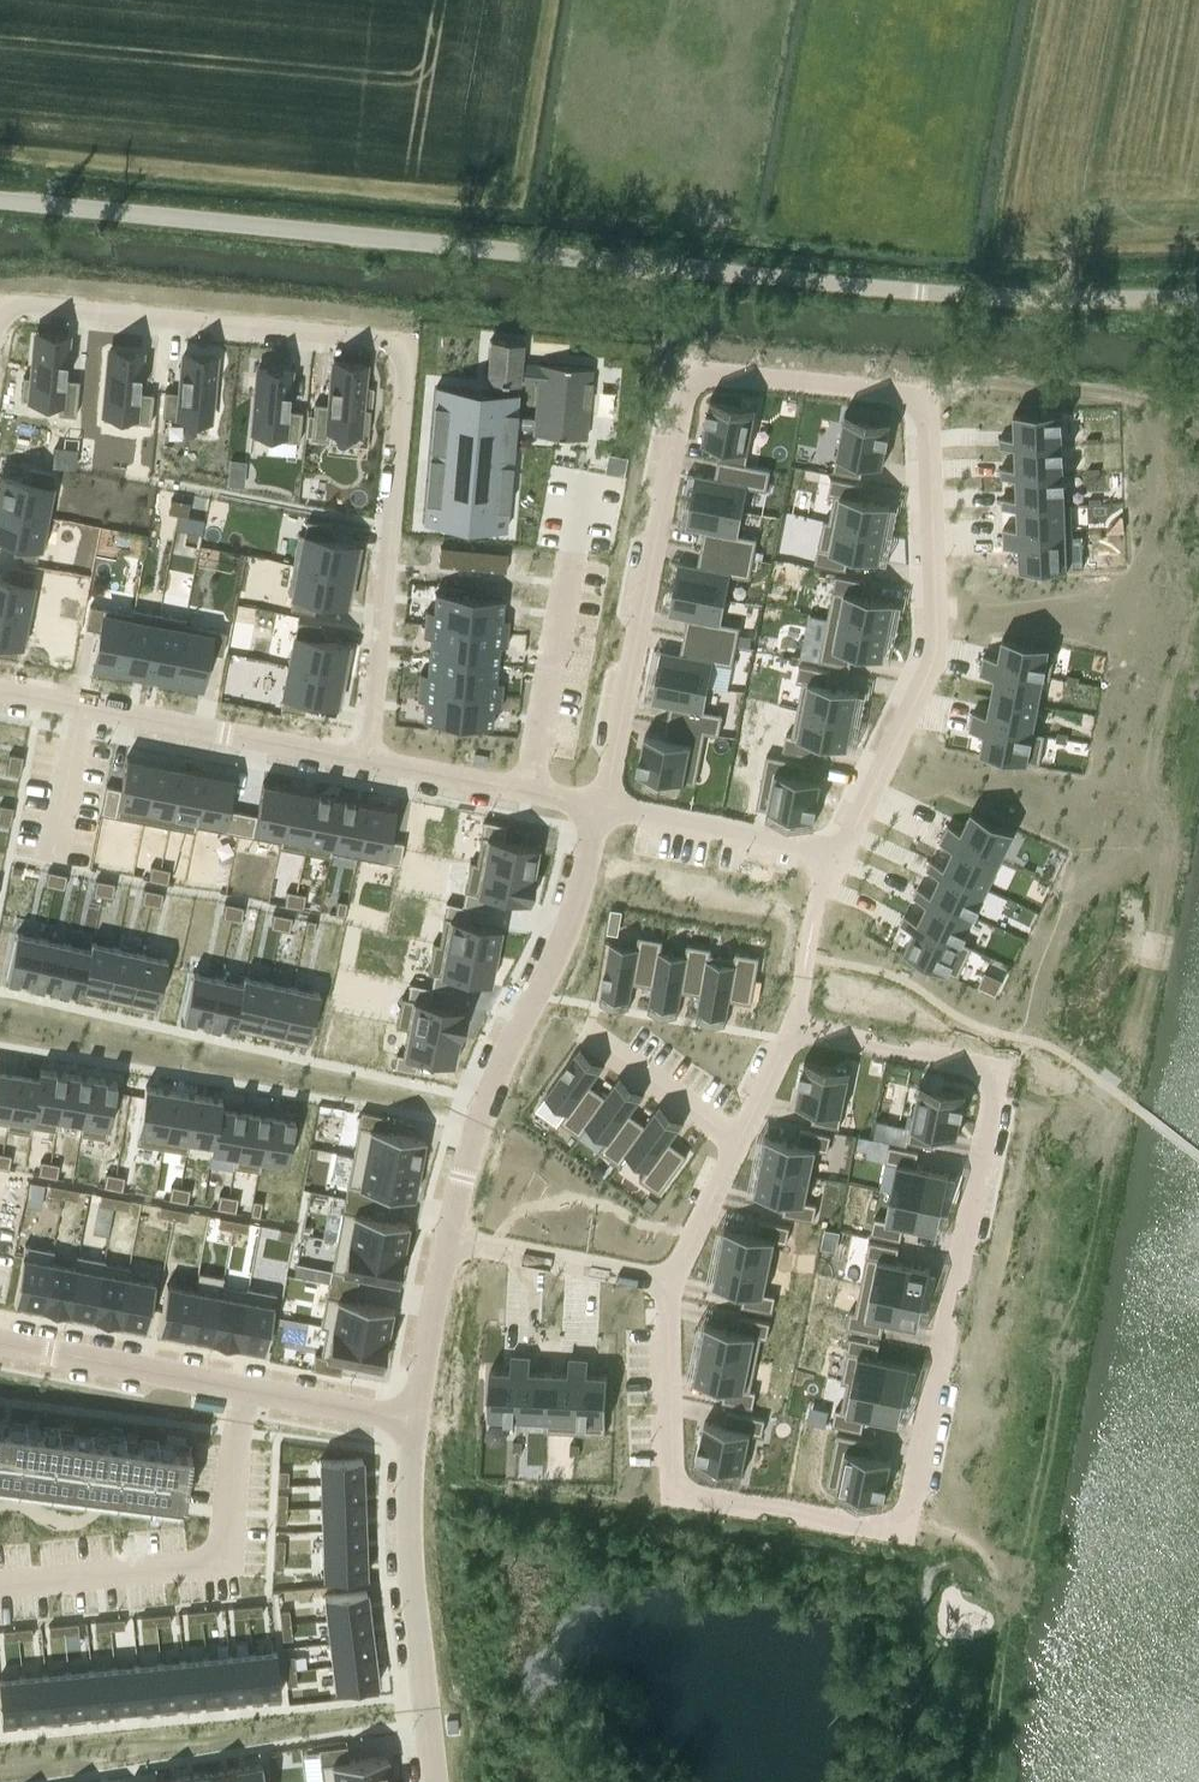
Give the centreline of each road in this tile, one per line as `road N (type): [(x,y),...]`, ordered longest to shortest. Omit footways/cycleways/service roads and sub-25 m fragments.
road 1 (unclassified): [(0,200),(1037,298),(1198,297)]
road 2 (residential): [(600,809),(690,380),(710,370),(896,389),(918,399),(924,414),(934,650),(861,808),(829,849)]
road 3 (residential): [(790,1030),(993,1073),(898,1527),(672,1491),(665,1279)]
road 4 (residential): [(368,762),(402,349),(392,340),(15,306),(0,315)]
road 5 (residential): [(600,809),(559,929),(471,1121),(441,1234)]
road 6 (residential): [(0,1341),(415,1414)]
road 7 (residential): [(0,691),(368,762)]
road 8 (residential): [(415,1414),(409,1548),(435,1781)]
road 9 (residential): [(665,1279),(790,1030)]
road 10 (residential): [(368,762),(600,809)]
road 11 (residential): [(600,809),(829,849)]
road 12 (residential): [(441,1234),(665,1279)]
road 13 (residential): [(790,1030),(829,849)]
road 14 (residential): [(441,1234),(417,1345),(415,1414)]

